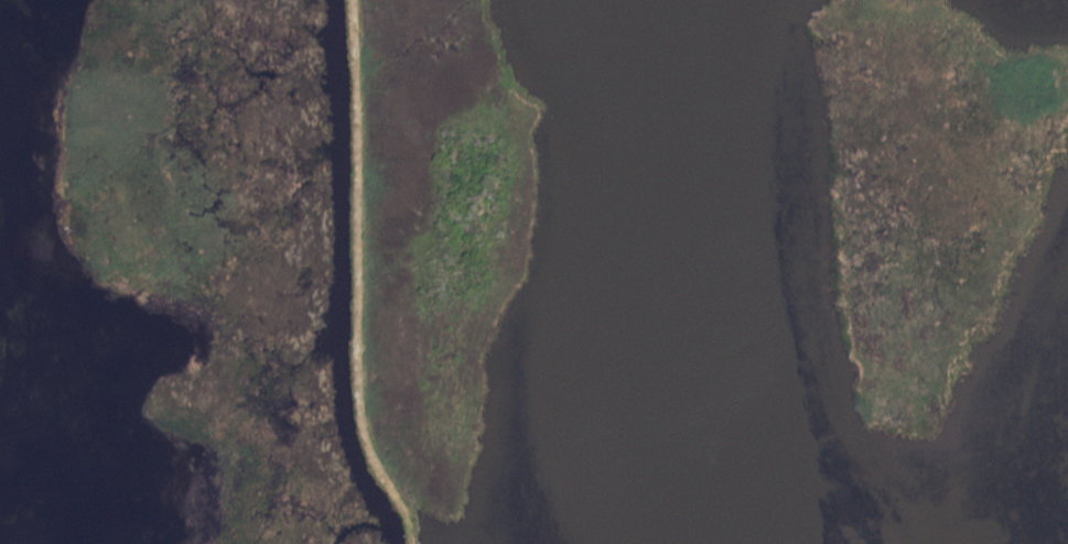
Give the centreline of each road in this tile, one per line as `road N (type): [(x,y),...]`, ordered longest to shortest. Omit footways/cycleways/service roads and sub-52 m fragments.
road 1 (track): [(354,0),(364,280),(359,416),(406,510),(412,543)]

